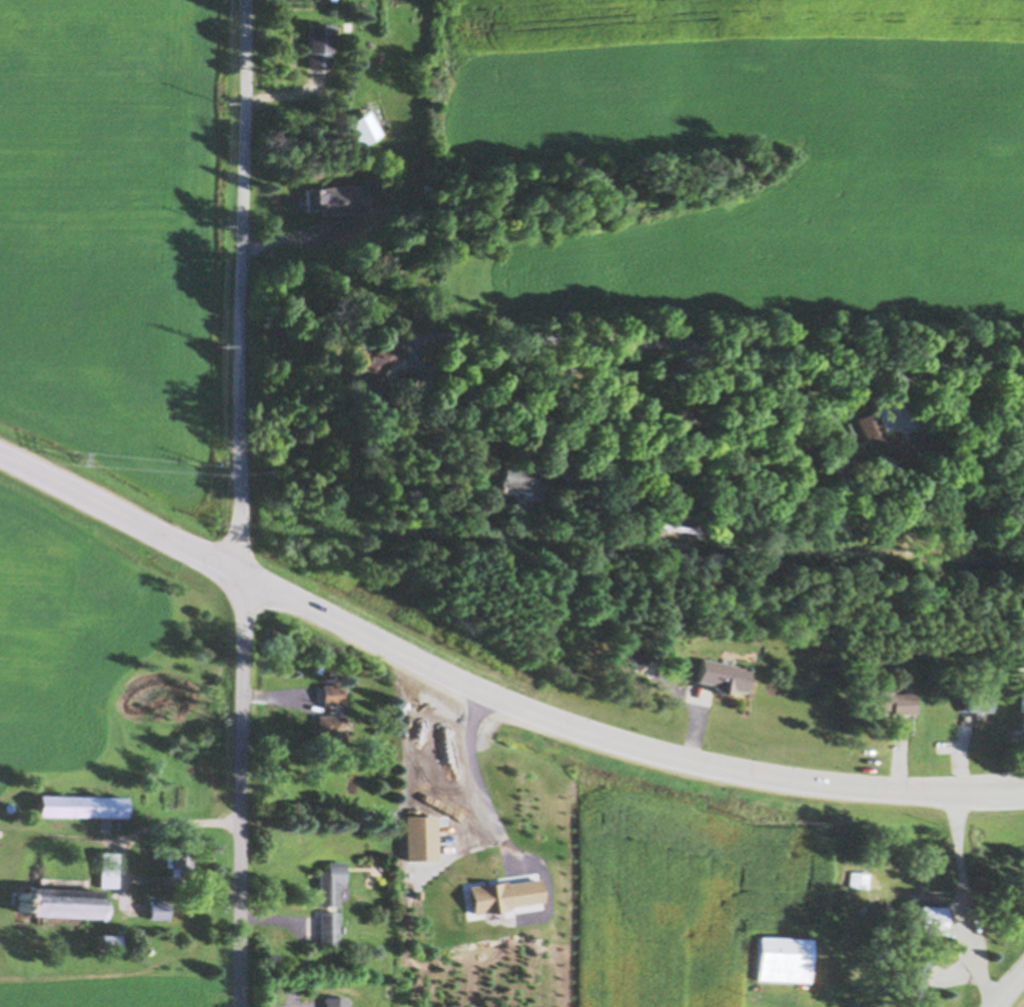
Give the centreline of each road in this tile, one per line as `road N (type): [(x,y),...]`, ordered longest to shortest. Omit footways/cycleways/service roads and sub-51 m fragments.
road 1 (secondary): [(1023,793),(896,793),(778,780),(551,722),(0,456)]
road 2 (residential): [(1023,361),(882,376),(793,346),(460,339)]
road 3 (residential): [(236,566),(244,0)]
road 4 (residential): [(240,1006),(236,566)]

